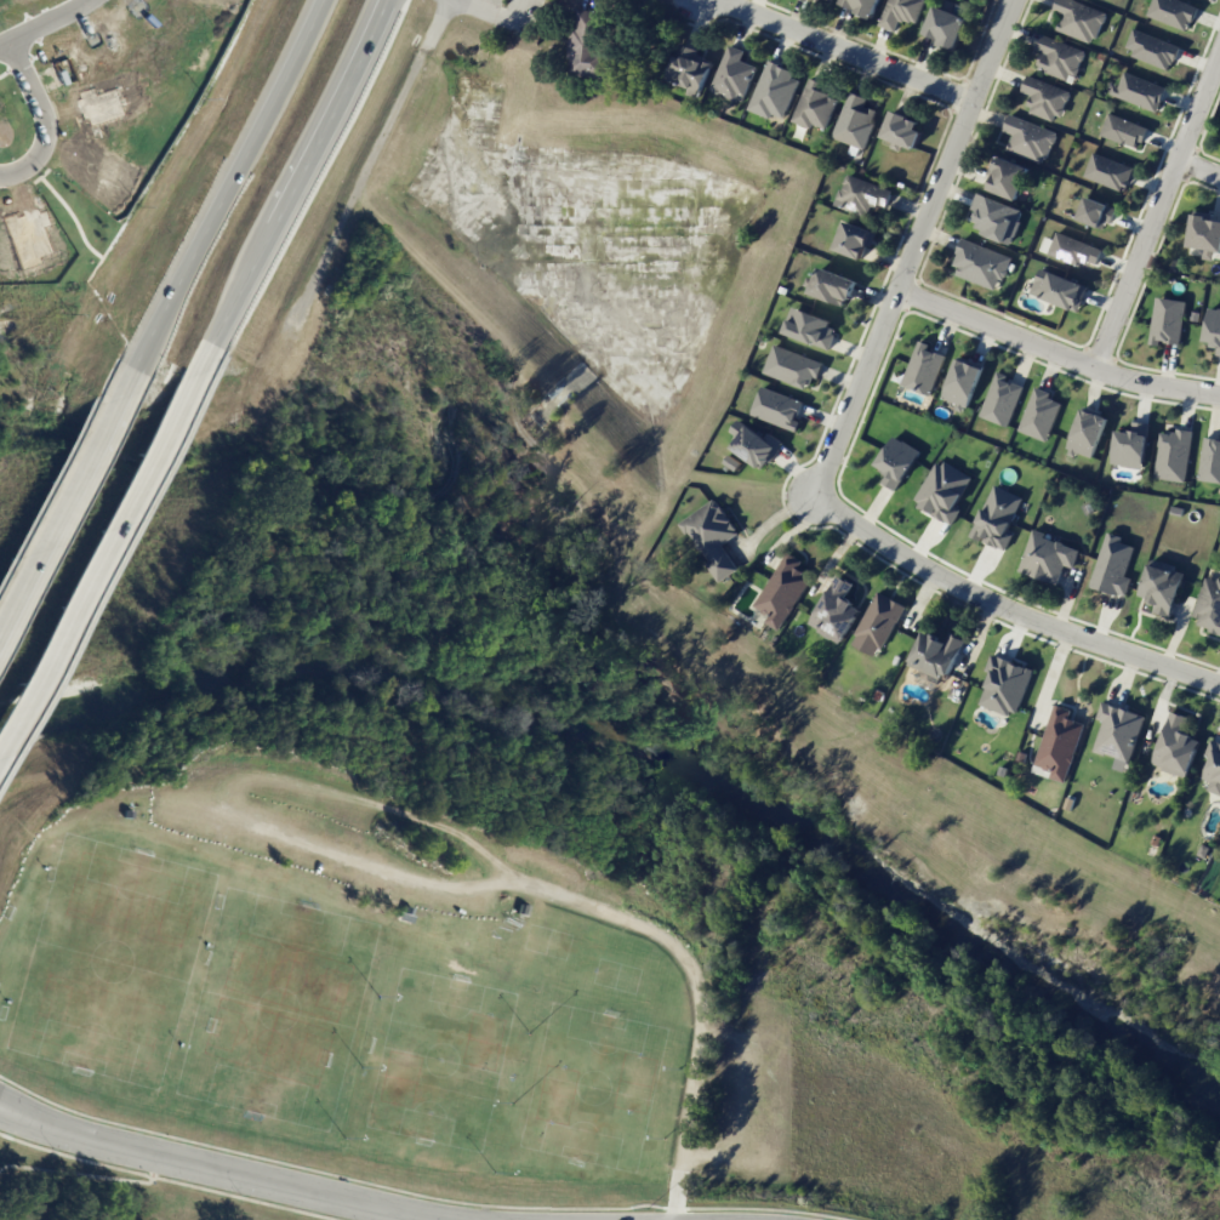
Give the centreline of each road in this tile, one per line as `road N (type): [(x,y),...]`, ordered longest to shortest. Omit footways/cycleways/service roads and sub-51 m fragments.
road 1 (residential): [(1013,0),(813,497)]
road 2 (secondary): [(0,753),(211,346)]
road 3 (residential): [(813,497),(952,587),(1219,685)]
road 4 (residential): [(0,1104),(183,1167),(420,1219)]
road 5 (secondary): [(326,0),(133,367)]
road 6 (residential): [(900,287),(1098,370),(1219,396)]
road 7 (residential): [(1219,59),(1098,370)]
road 8 (secondary): [(133,367),(0,621)]
road 9 (residential): [(975,98),(720,0)]
road 10 (secondary): [(274,227),(386,0)]
road 11 (residential): [(0,175),(22,173),(49,143),(47,118),(12,44)]
road 12 (secondary): [(211,346),(274,227)]

